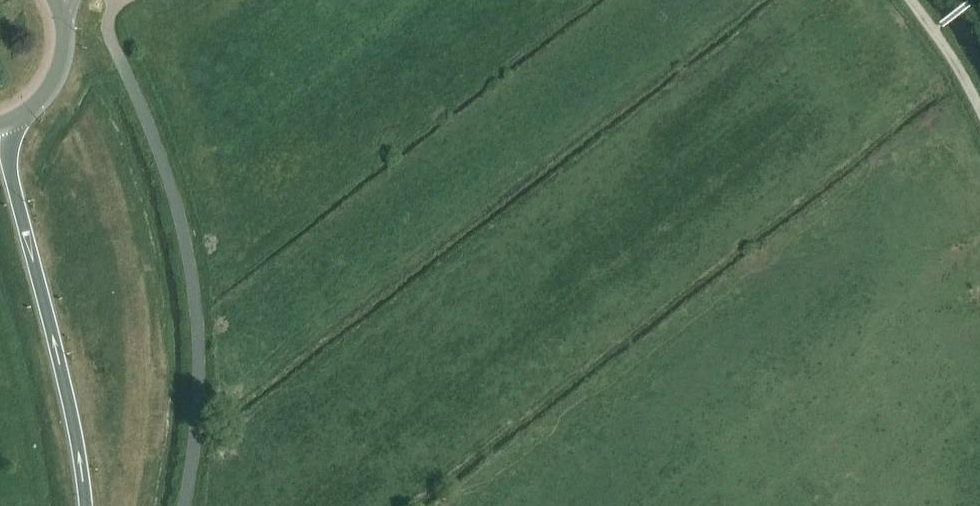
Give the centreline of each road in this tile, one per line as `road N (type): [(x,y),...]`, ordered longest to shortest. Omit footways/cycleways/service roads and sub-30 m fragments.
road 1 (motorway): [(84,505),(77,446),(9,173),(13,122)]
road 2 (track): [(910,0),(979,111)]
road 3 (secondary): [(13,122),(56,78),(64,46),(60,13)]

